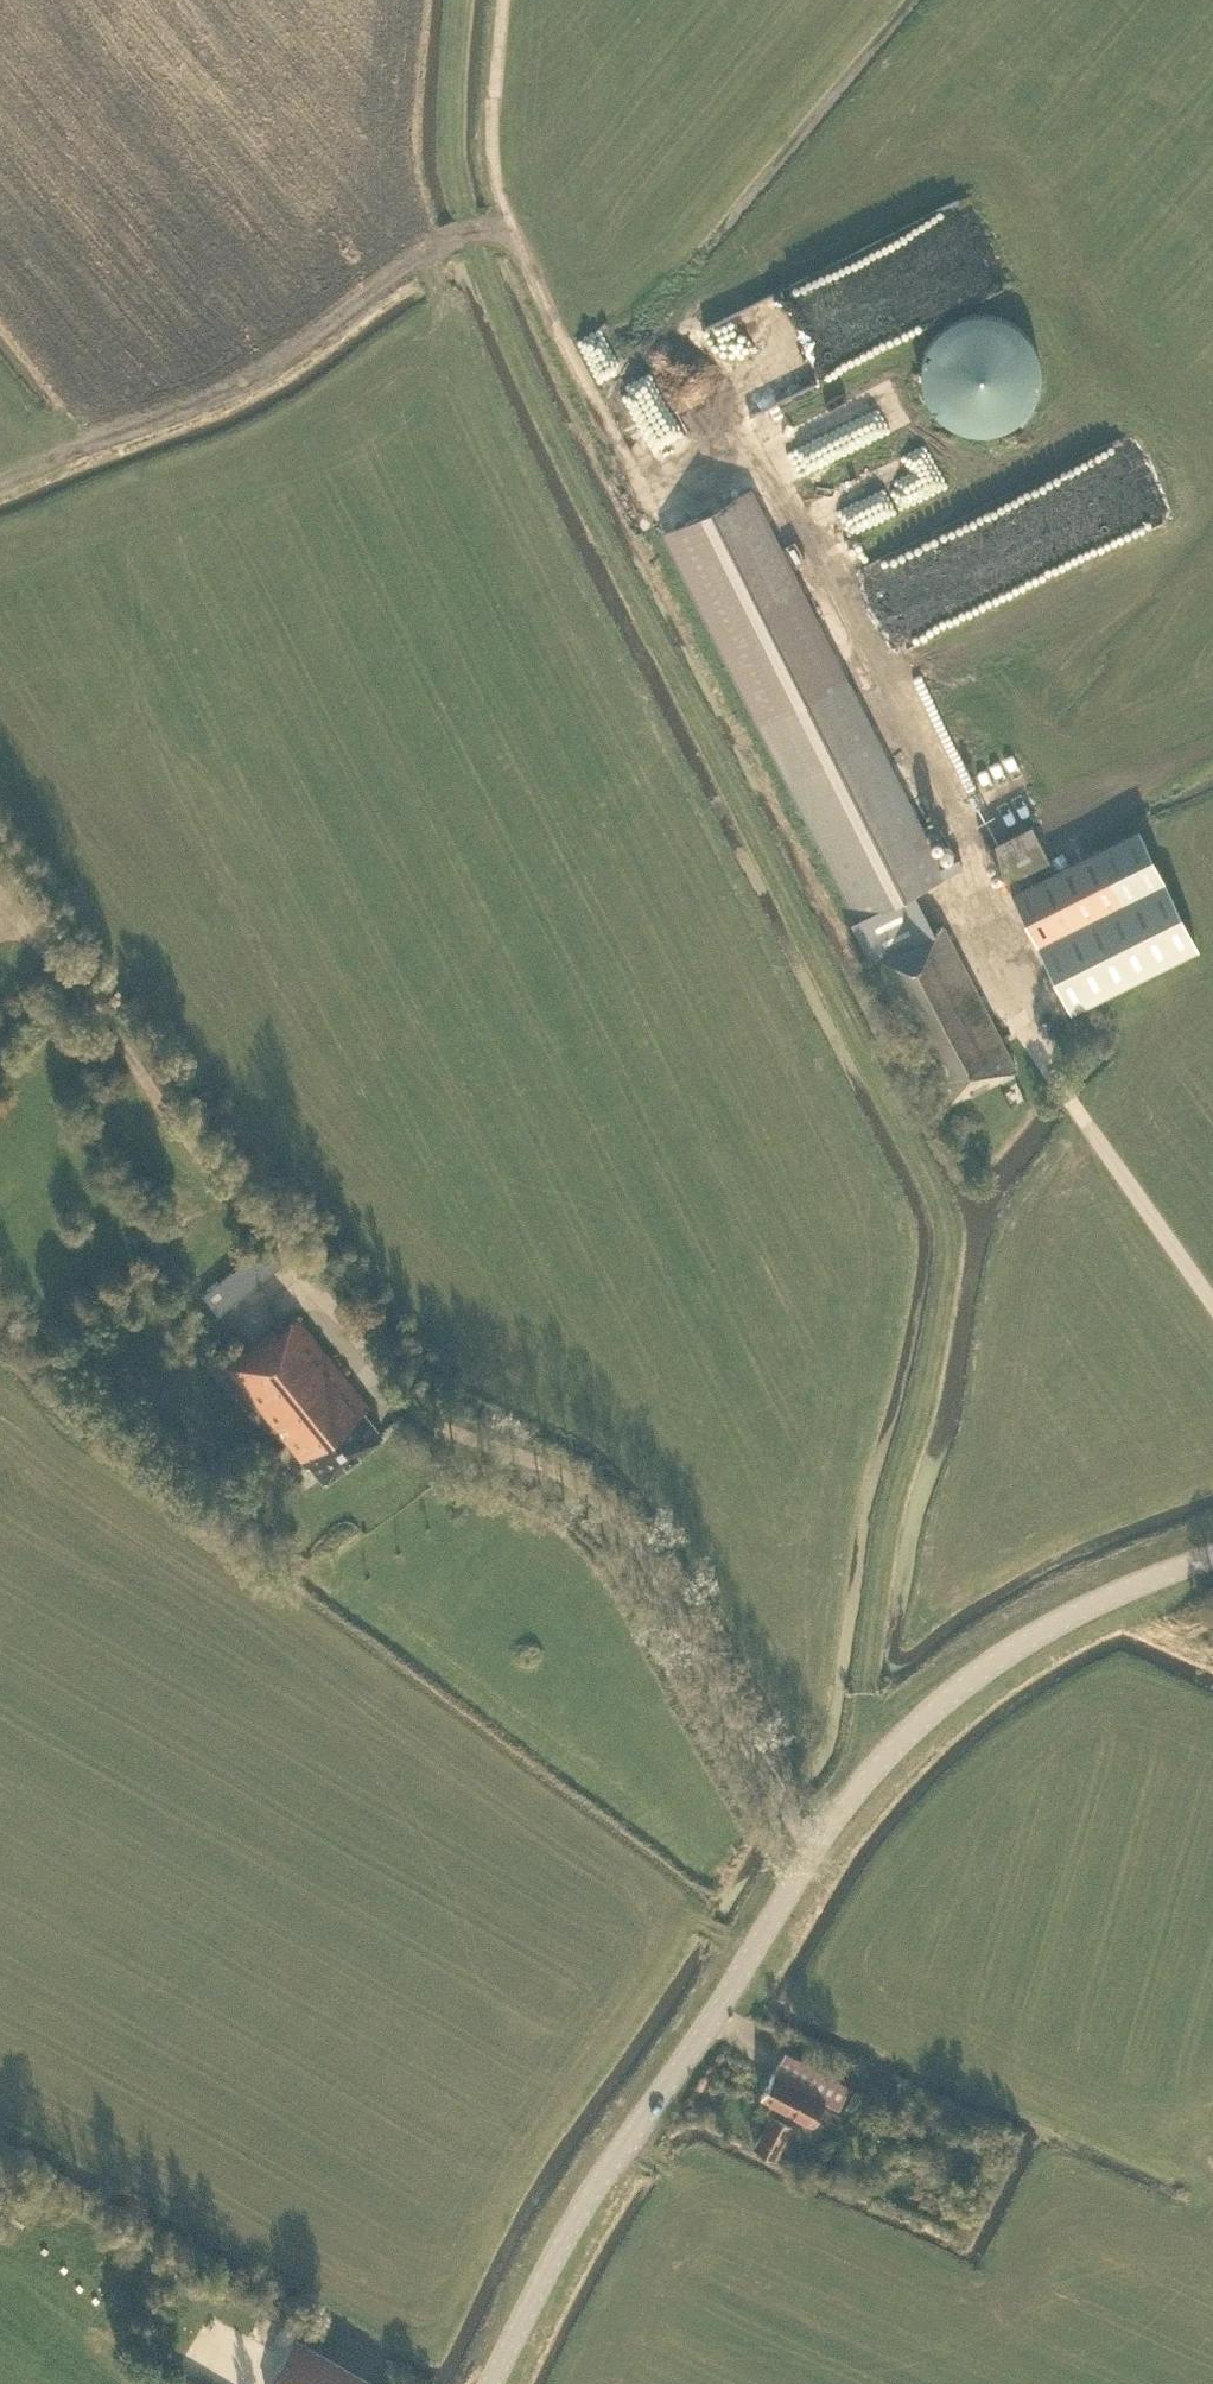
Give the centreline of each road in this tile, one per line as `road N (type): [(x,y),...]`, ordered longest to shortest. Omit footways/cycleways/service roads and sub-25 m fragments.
road 1 (track): [(504,0),(494,151),(503,198),(587,383),(646,495),(756,462),(955,844),(1026,1035)]
road 2 (track): [(0,896),(77,984),(153,1093),(419,1410),(442,1427),(553,1466),(649,1556),(786,1811),(818,1839)]
road 3 (tertiary): [(490,2383),(597,2184),(863,1780),(957,1689),(1017,1646),(1064,1617),(1212,1556)]

